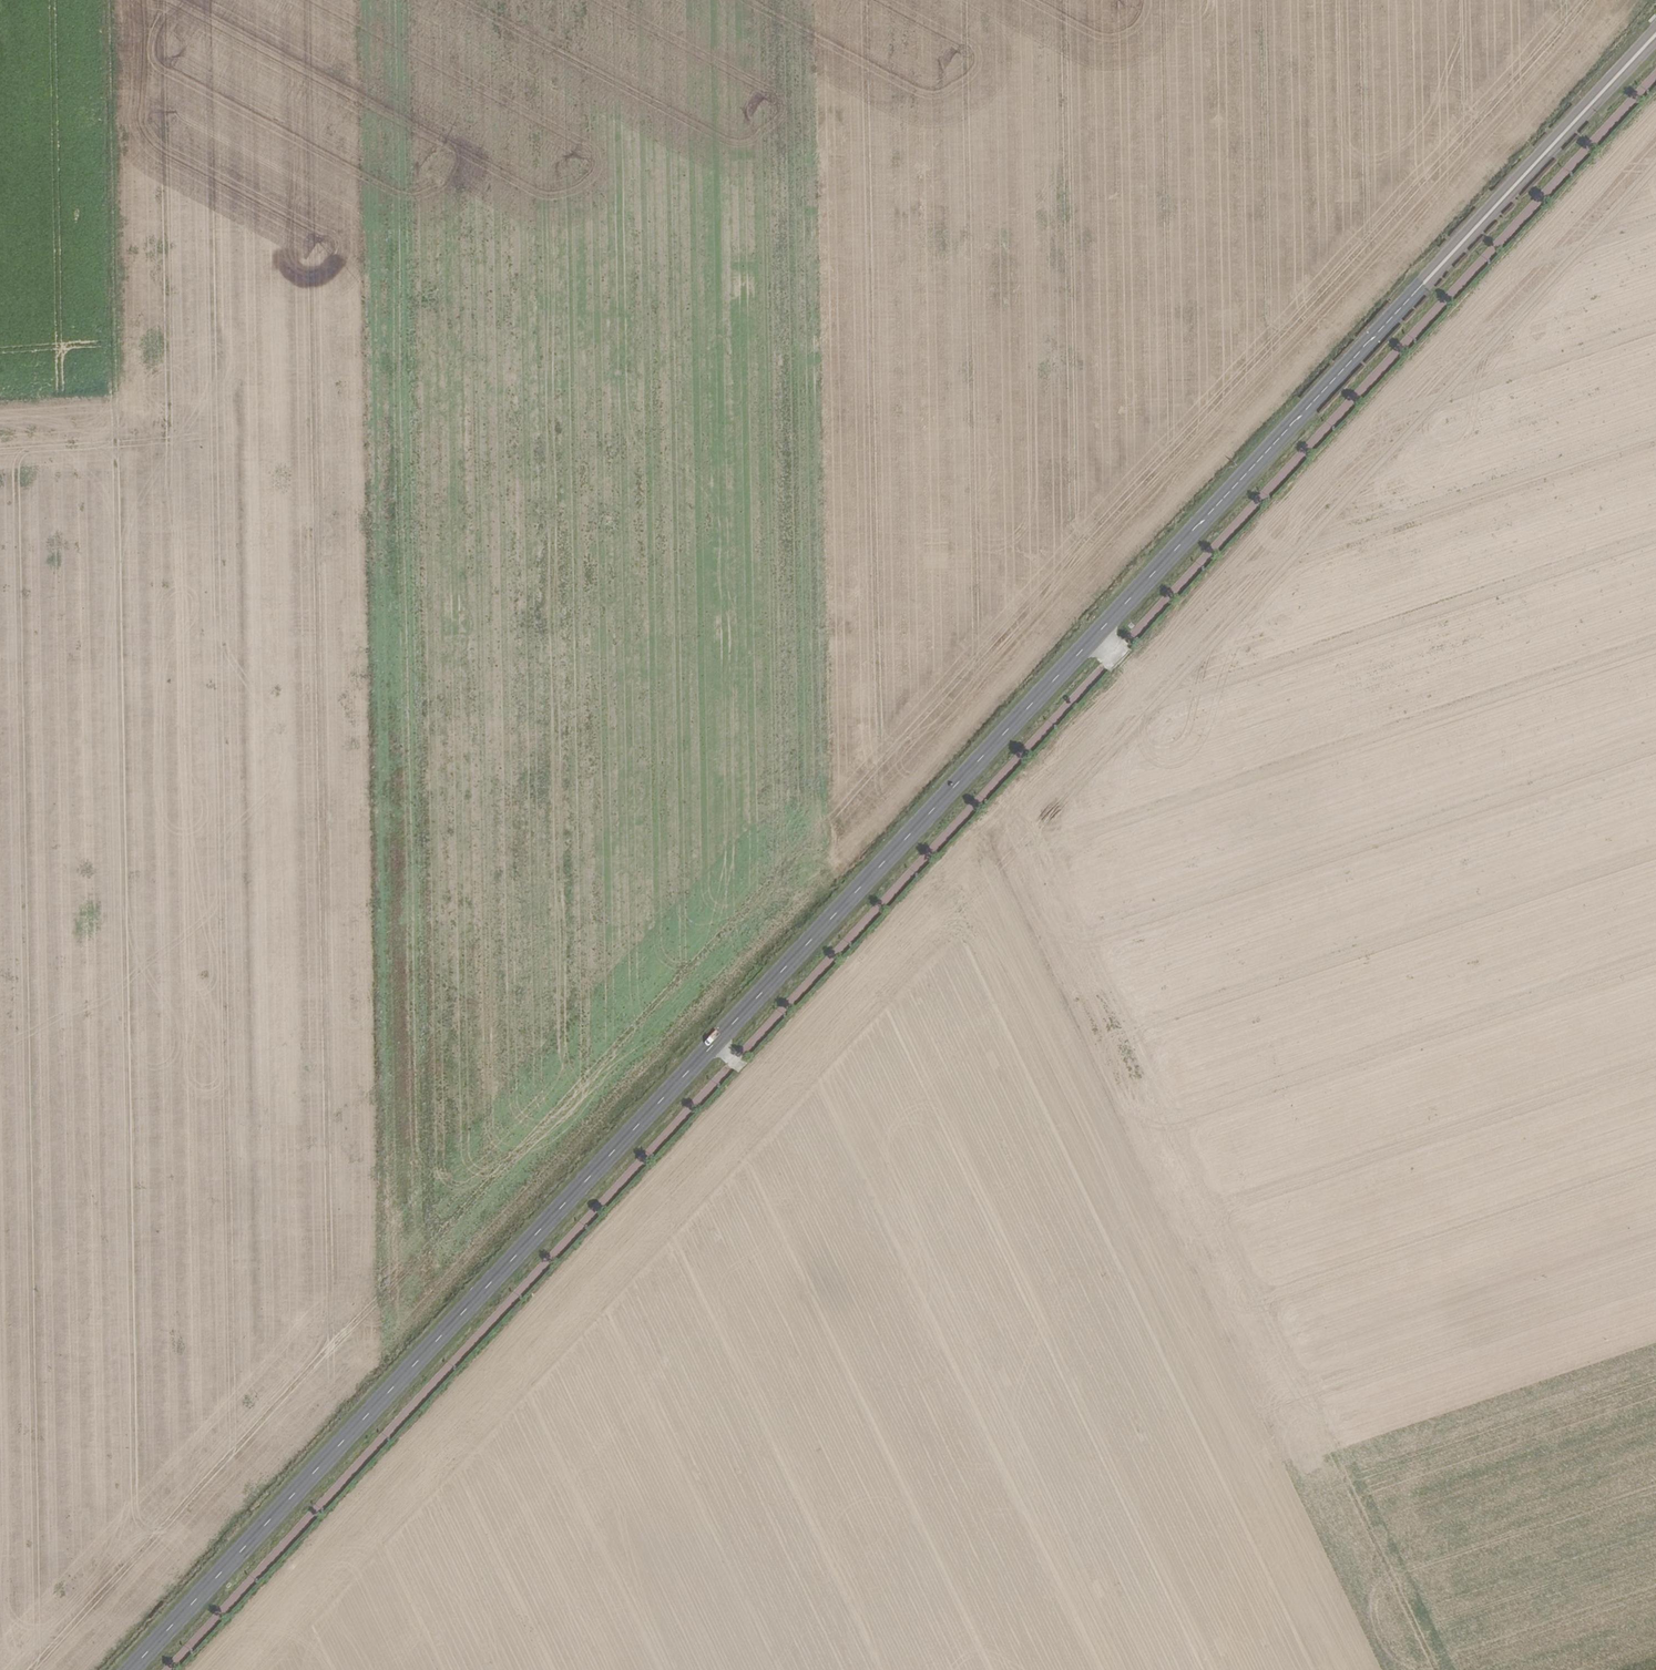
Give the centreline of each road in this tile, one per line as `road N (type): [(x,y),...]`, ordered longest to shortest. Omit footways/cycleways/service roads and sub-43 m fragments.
road 1 (primary): [(134,1669),(1655,34)]
road 2 (track): [(106,0),(112,380)]

